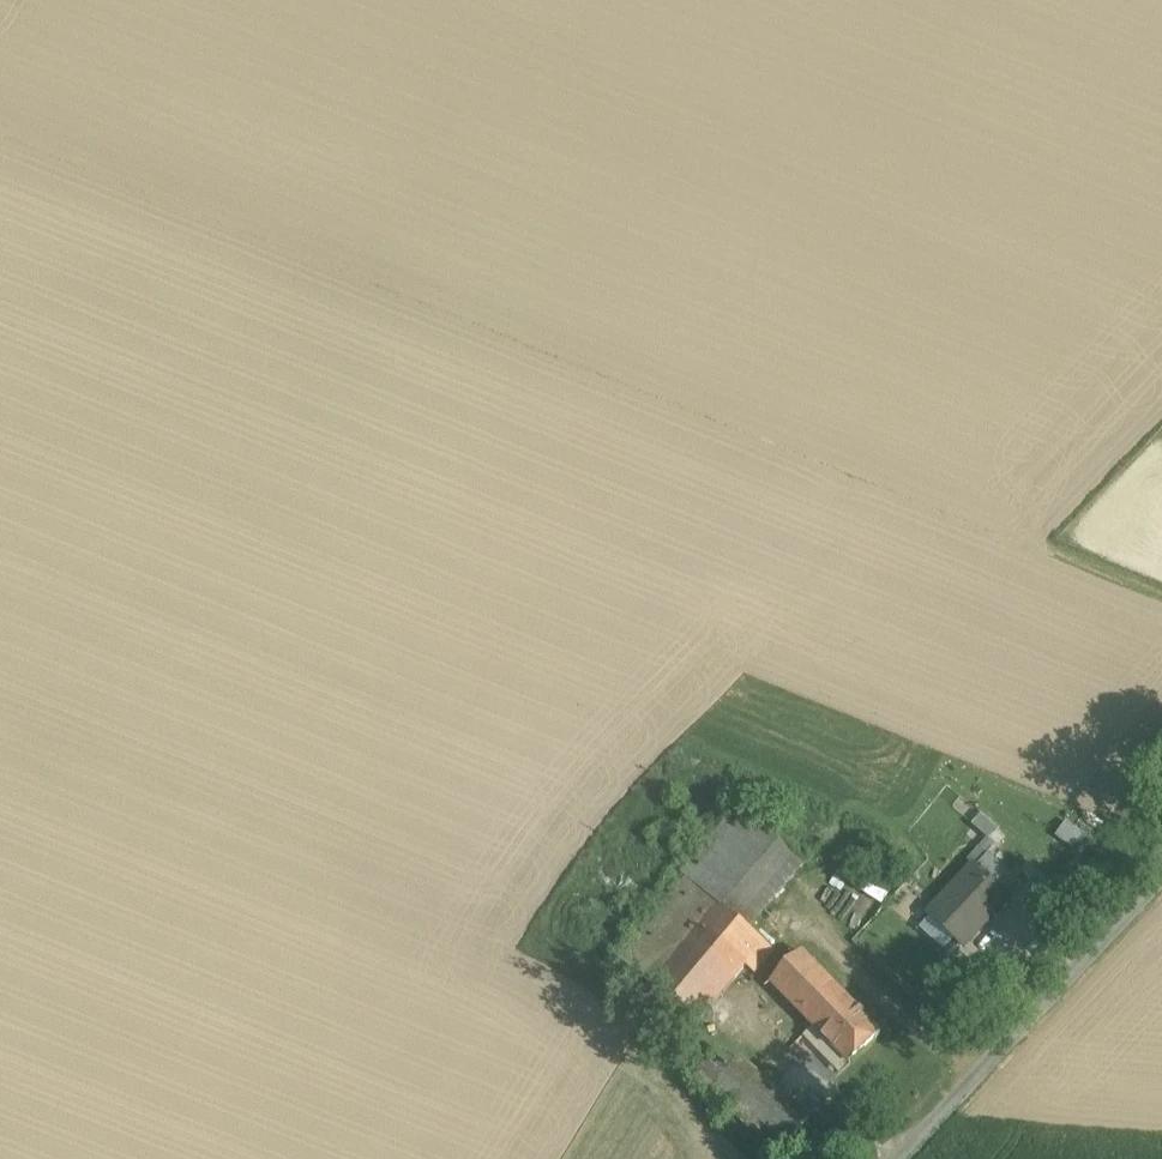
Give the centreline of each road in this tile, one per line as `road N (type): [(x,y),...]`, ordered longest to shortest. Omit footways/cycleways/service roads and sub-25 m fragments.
road 1 (unclassified): [(901,1158),(1161,883)]

